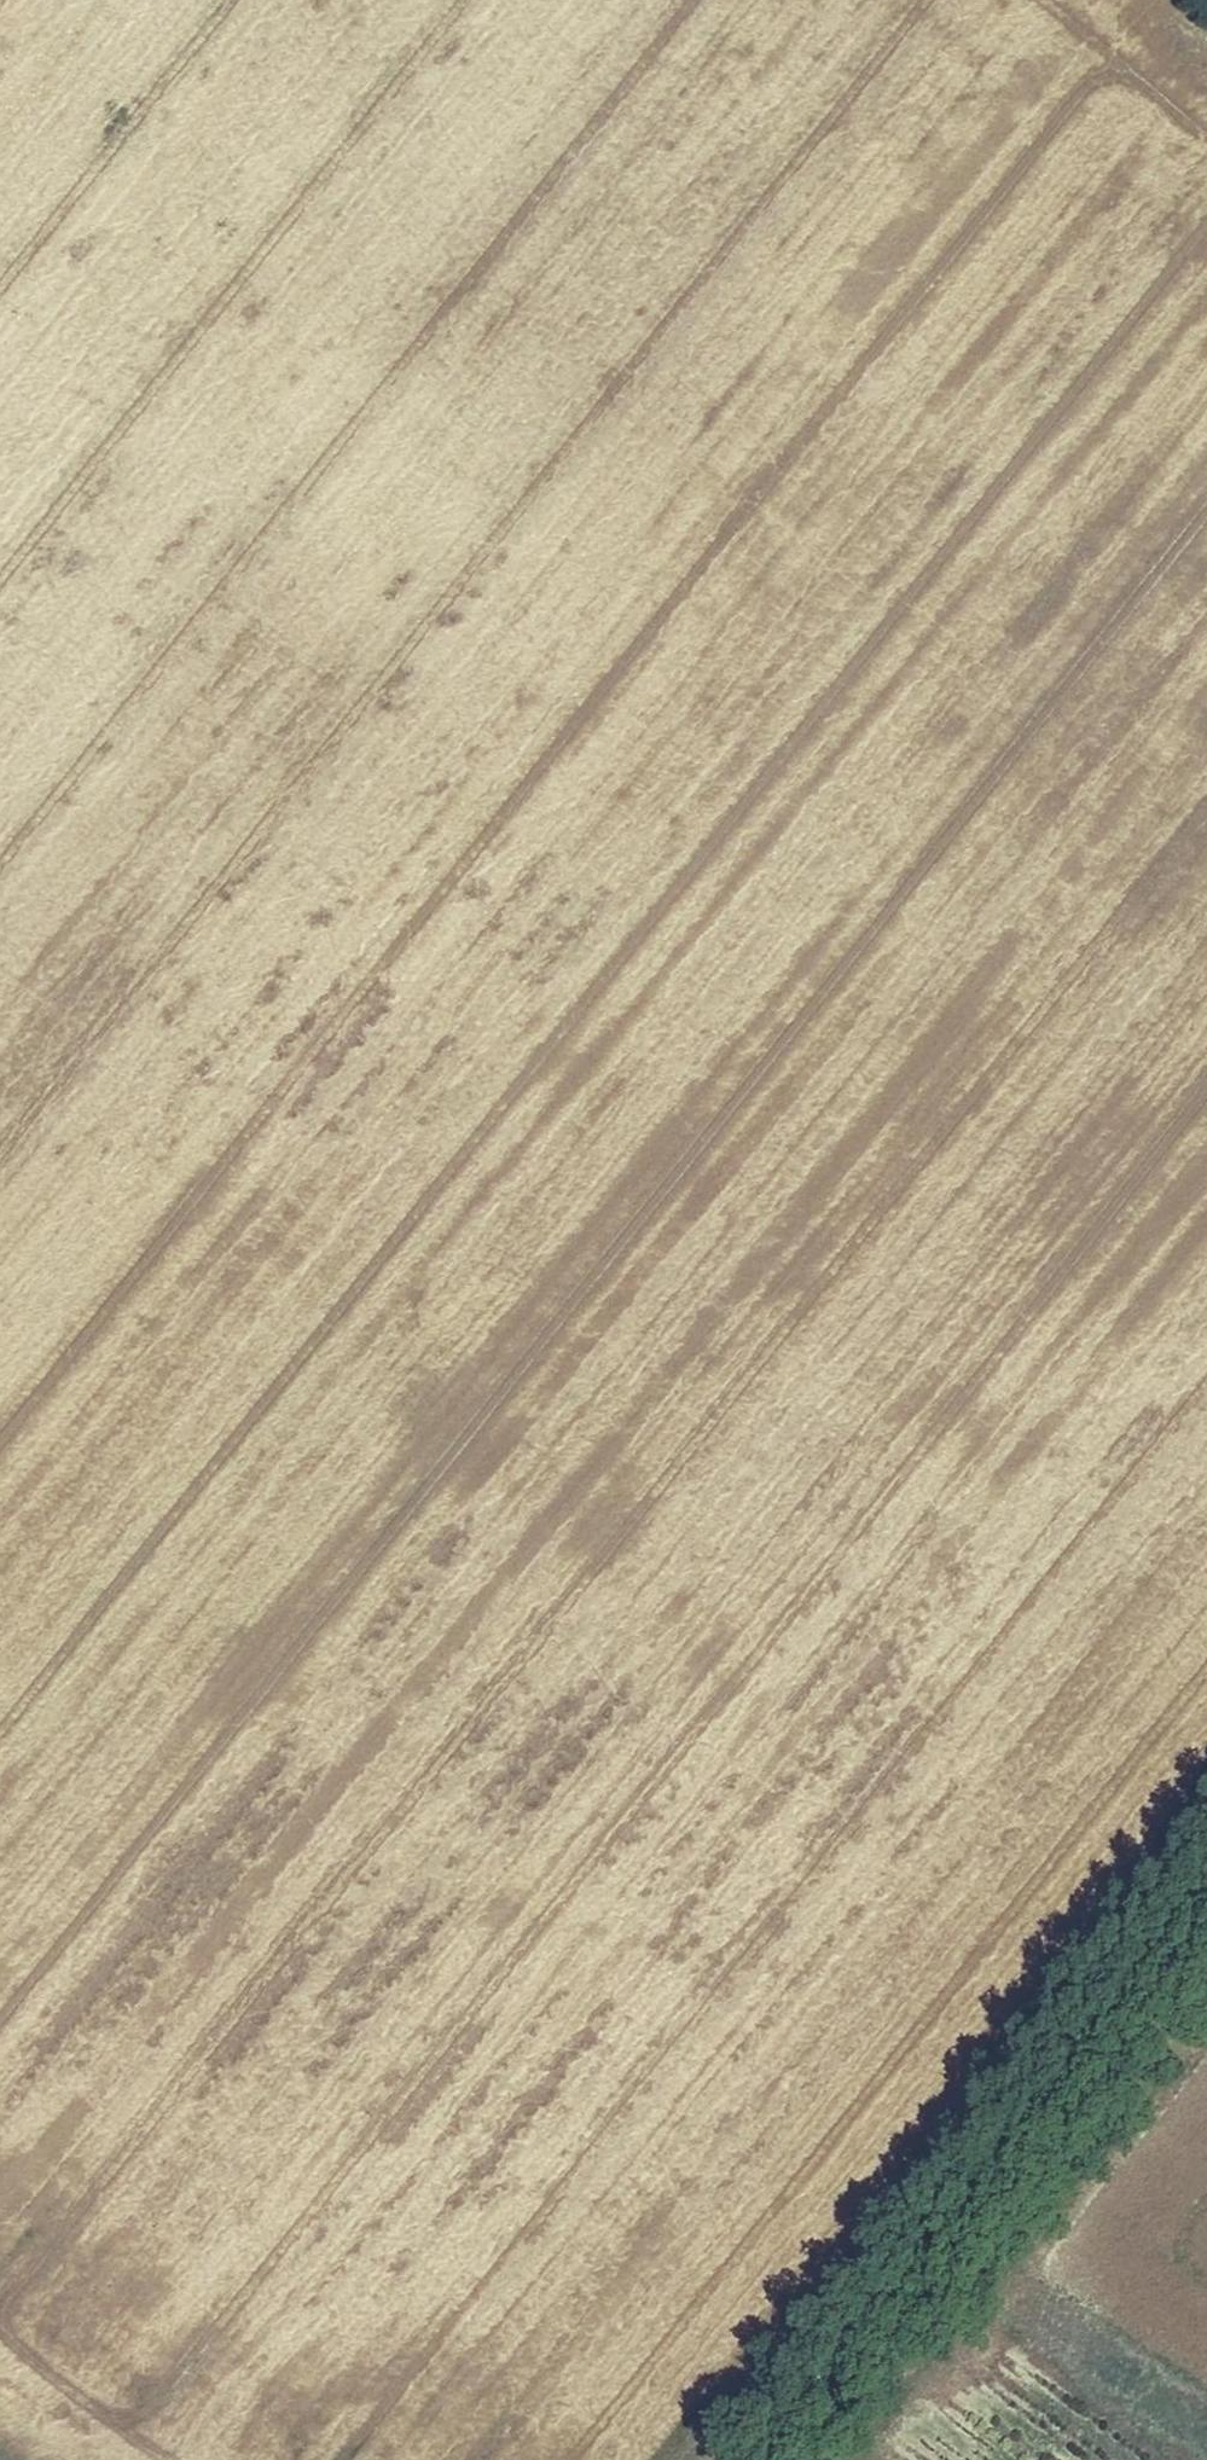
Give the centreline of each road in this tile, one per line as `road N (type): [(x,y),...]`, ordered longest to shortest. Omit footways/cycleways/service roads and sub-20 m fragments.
road 1 (secondary): [(774,2459),(1206,1916)]

